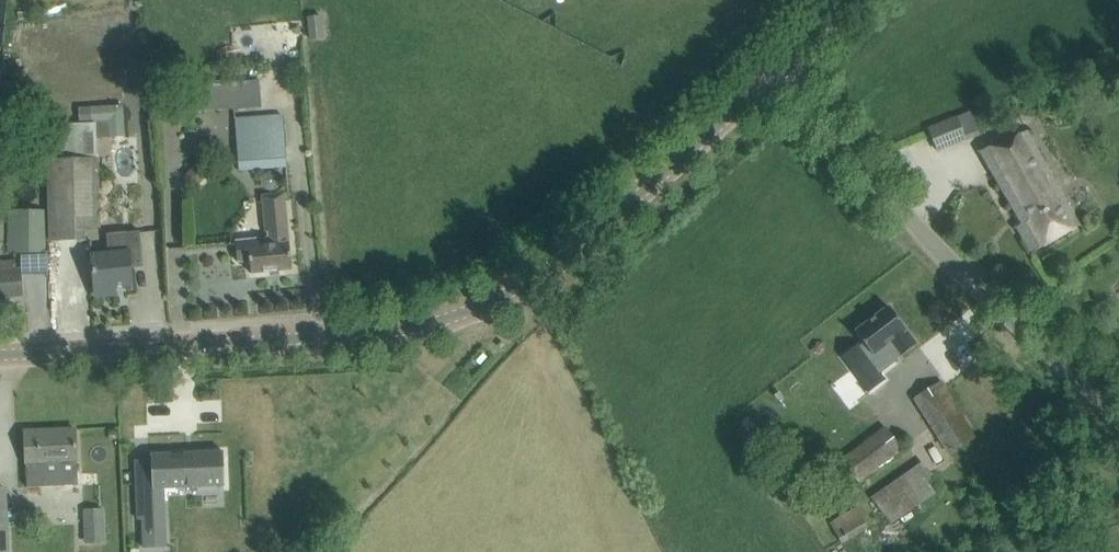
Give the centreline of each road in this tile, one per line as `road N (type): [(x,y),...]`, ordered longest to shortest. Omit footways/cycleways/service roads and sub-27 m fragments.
road 1 (tertiary): [(0,353),(260,344),(451,319),(560,260),(782,55)]
road 2 (unclassified): [(1118,401),(946,244),(839,133),(782,55)]

